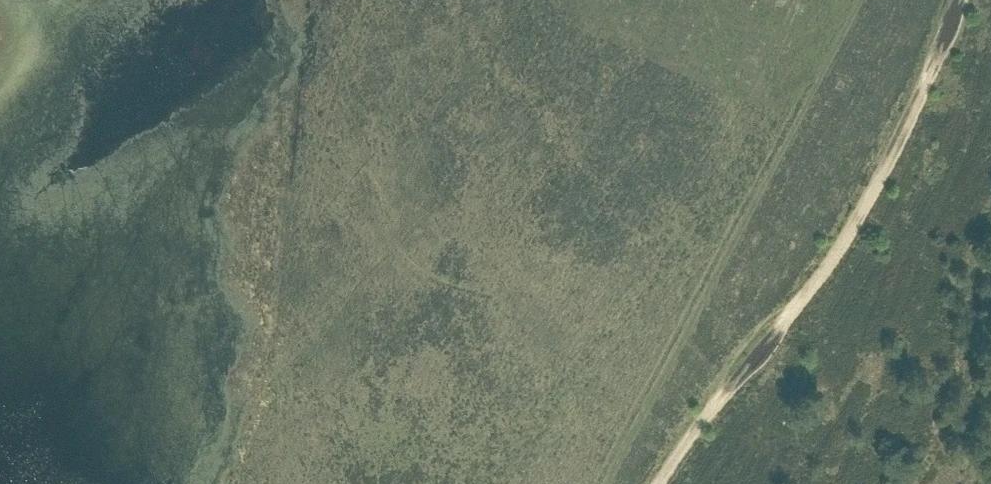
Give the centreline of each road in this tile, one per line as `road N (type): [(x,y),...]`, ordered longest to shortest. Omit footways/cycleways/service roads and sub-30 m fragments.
road 1 (track): [(660,483),(850,234),(932,81),(961,0)]

